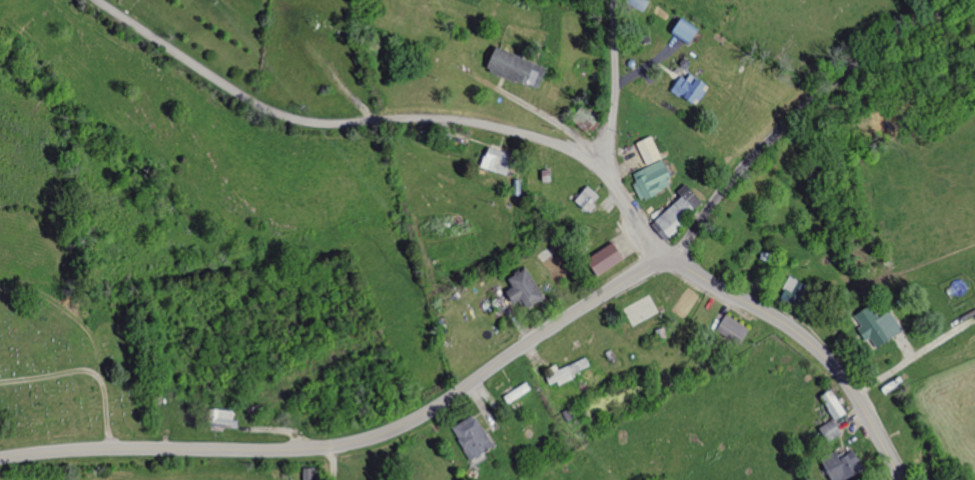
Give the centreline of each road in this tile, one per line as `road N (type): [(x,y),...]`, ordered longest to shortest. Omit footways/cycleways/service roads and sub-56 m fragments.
road 1 (secondary): [(0,458),(142,448),(264,451),(376,436),(449,399),(659,265)]
road 2 (residential): [(659,265),(653,241),(617,188),(579,156),(468,122),(292,118),(219,81),(98,0)]
road 3 (tertiary): [(671,264),(739,174),(822,94),(952,0)]
road 4 (secondary): [(902,479),(841,377),(806,341),(676,265),(659,265)]
road 5 (residential): [(594,166),(615,104),(615,0)]

